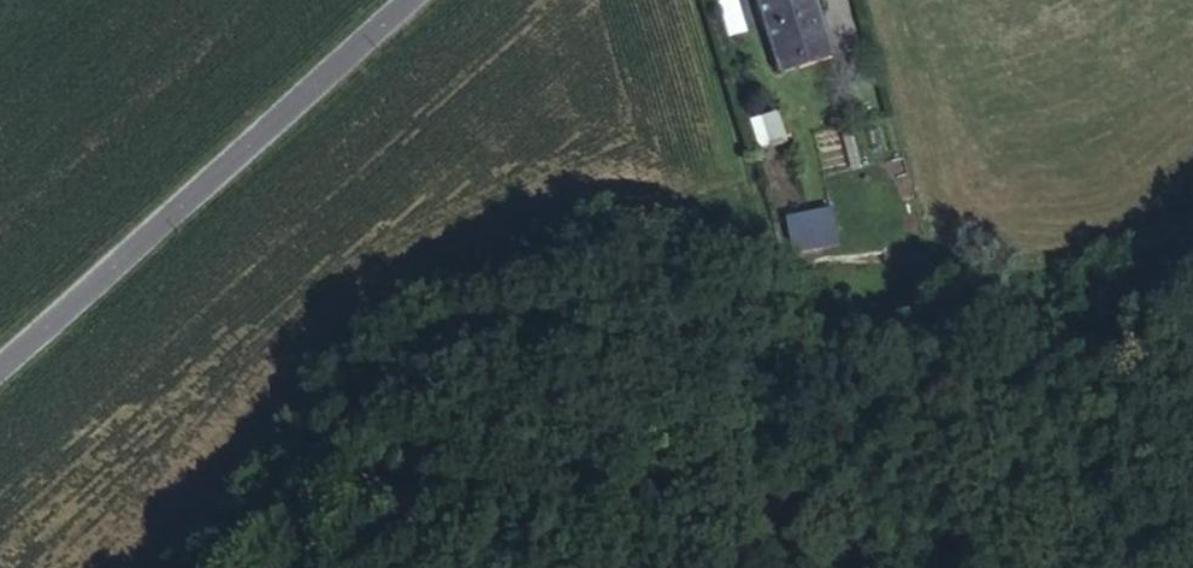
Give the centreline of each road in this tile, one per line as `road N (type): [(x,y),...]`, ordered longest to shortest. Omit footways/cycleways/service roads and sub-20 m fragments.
road 1 (track): [(240,567),(485,337),(530,318),(694,300),(900,356),(930,317),(1078,396),(1192,423)]
road 2 (tertiary): [(417,0),(0,371)]

